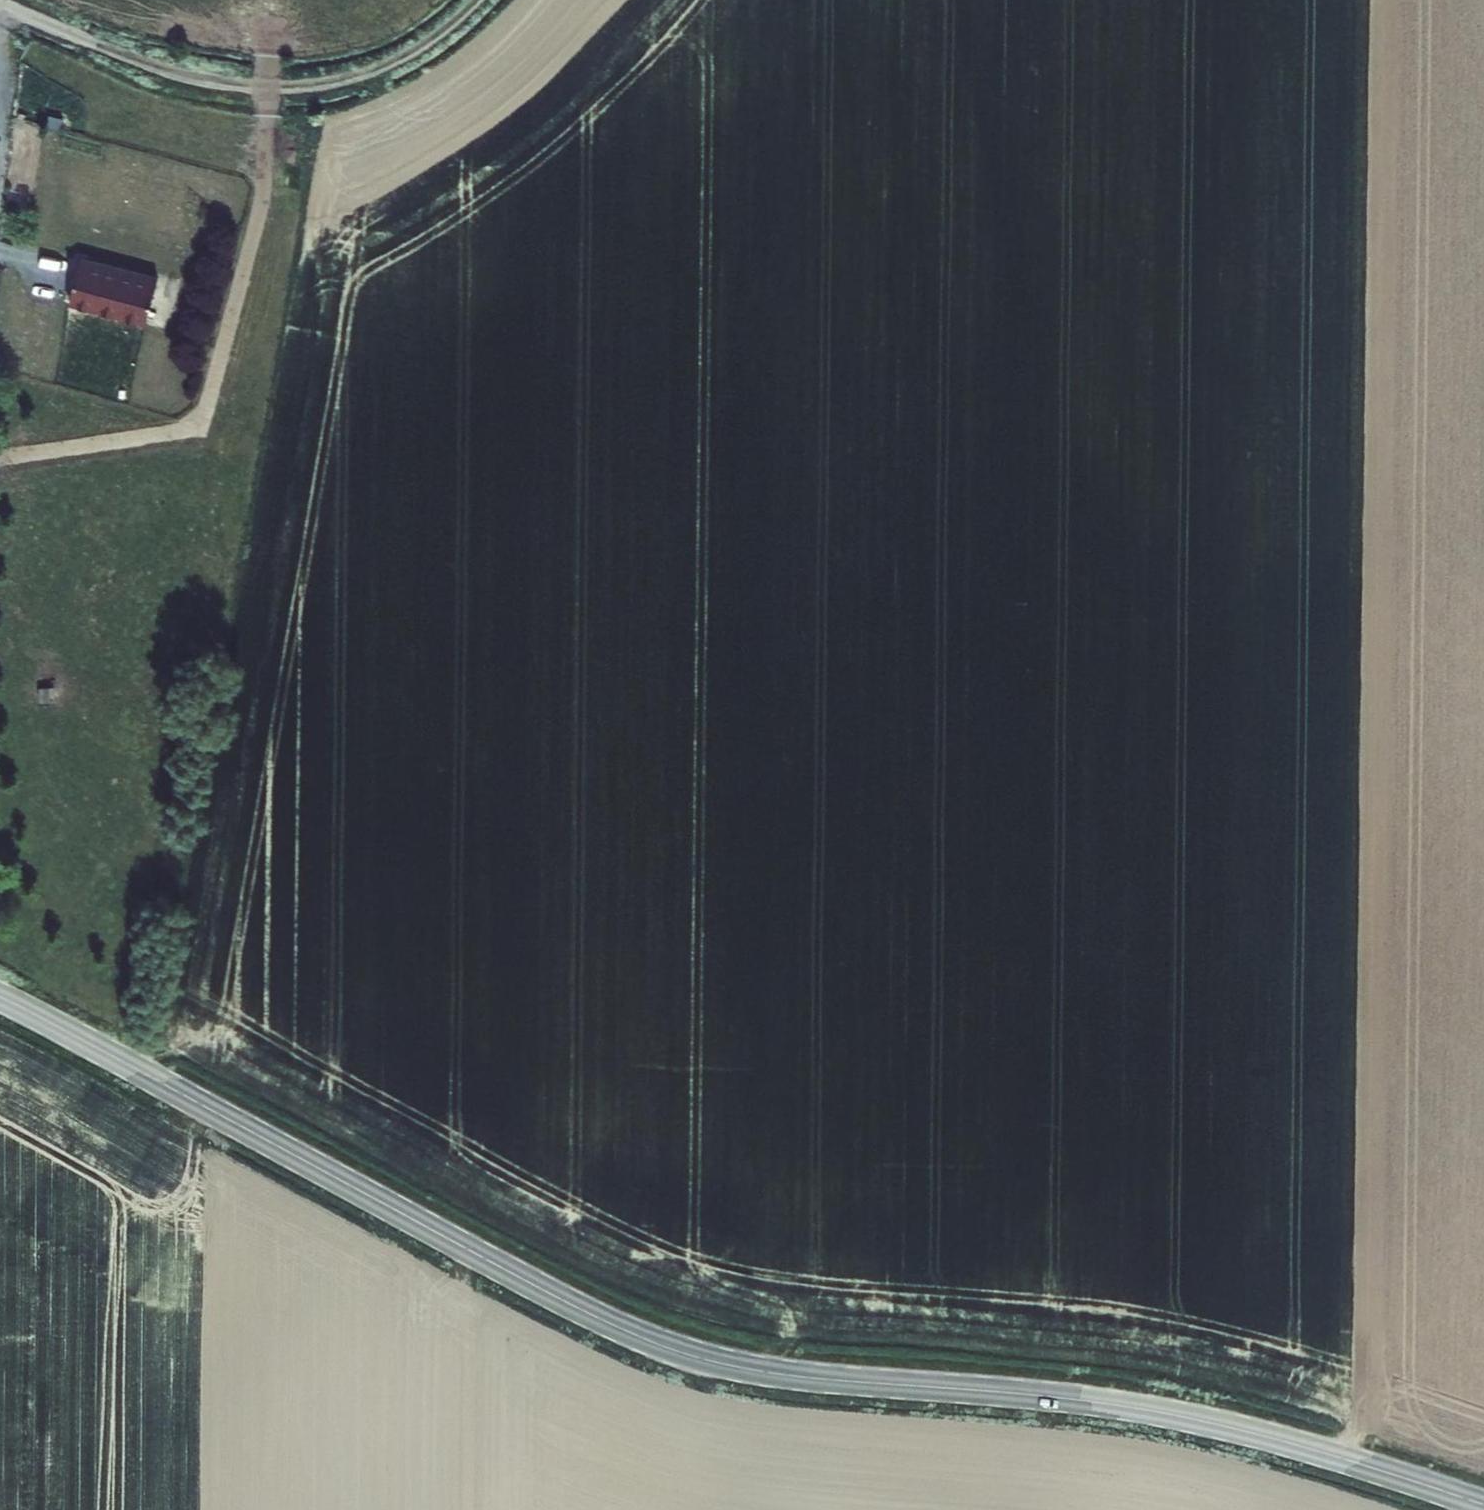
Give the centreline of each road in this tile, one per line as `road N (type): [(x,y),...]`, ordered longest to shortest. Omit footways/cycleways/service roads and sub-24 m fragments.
road 1 (tertiary): [(1483,1506),(1177,1417),(777,1374),(661,1345),(0,998)]
road 2 (track): [(476,0),(377,68),(271,87),(156,66),(5,5)]

